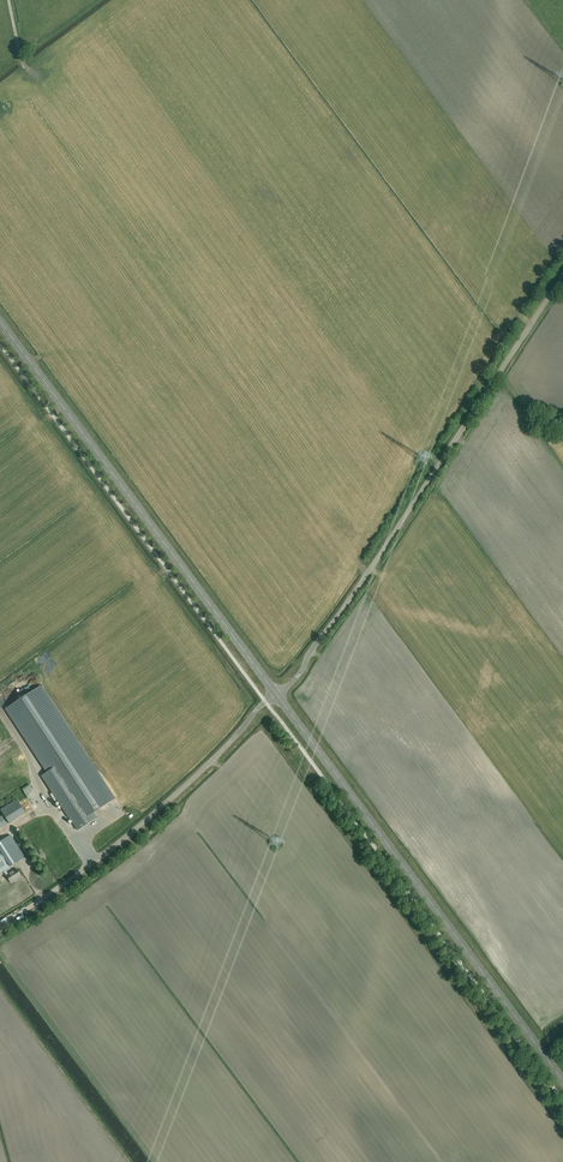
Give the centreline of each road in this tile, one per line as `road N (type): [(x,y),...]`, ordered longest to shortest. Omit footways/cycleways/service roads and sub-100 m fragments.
road 1 (unclassified): [(277,694),(301,671),(562,275)]
road 2 (primary): [(562,1083),(277,694)]
road 3 (primary): [(277,694),(0,320)]
road 4 (unclassified): [(0,925),(116,845),(277,694)]
road 5 (track): [(0,994),(125,1161)]

